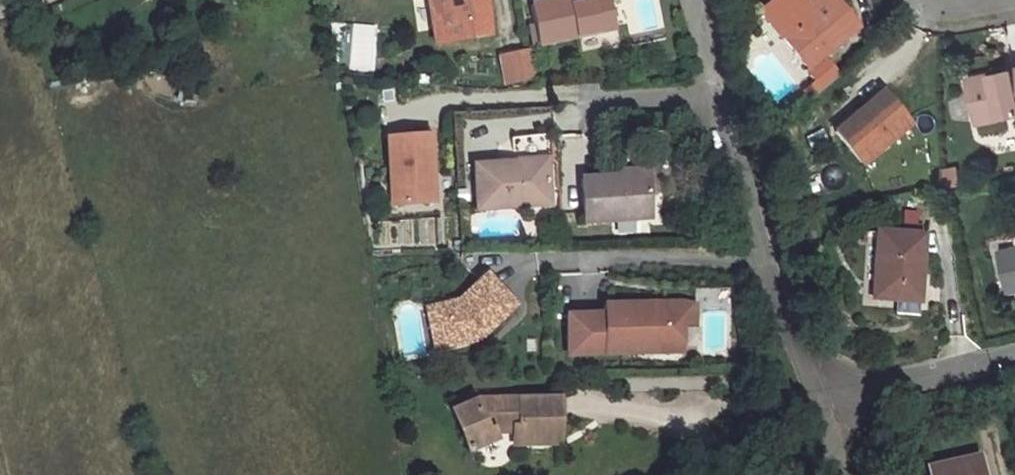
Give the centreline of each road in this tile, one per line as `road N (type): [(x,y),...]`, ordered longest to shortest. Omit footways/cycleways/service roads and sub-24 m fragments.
road 1 (residential): [(818,397),(687,0)]
road 2 (residential): [(818,397),(1014,357)]

